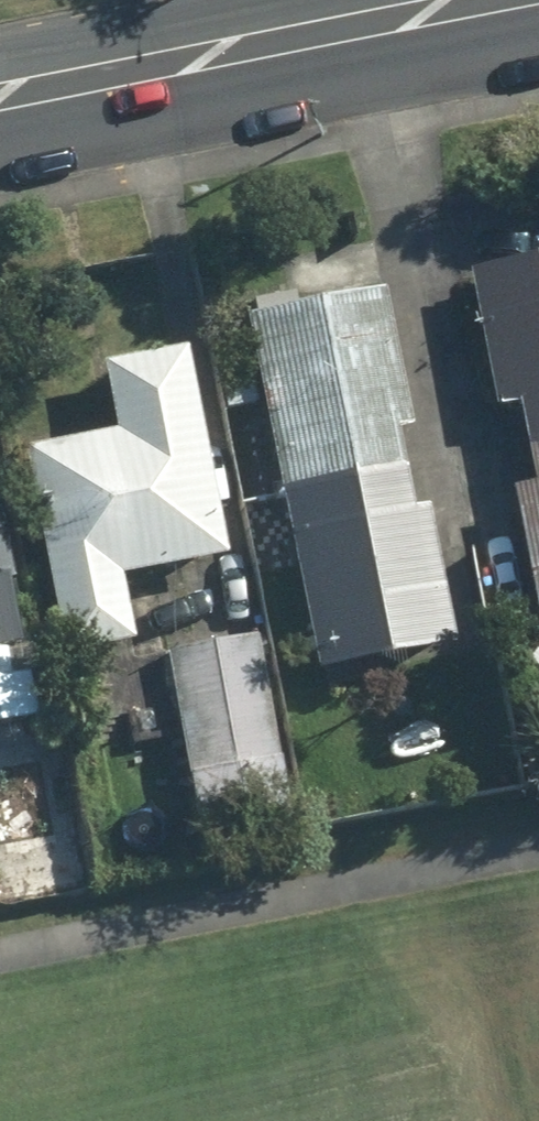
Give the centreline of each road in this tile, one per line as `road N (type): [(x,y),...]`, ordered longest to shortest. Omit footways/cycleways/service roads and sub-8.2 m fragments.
road 1 (secondary): [(537,0),(0,100)]

